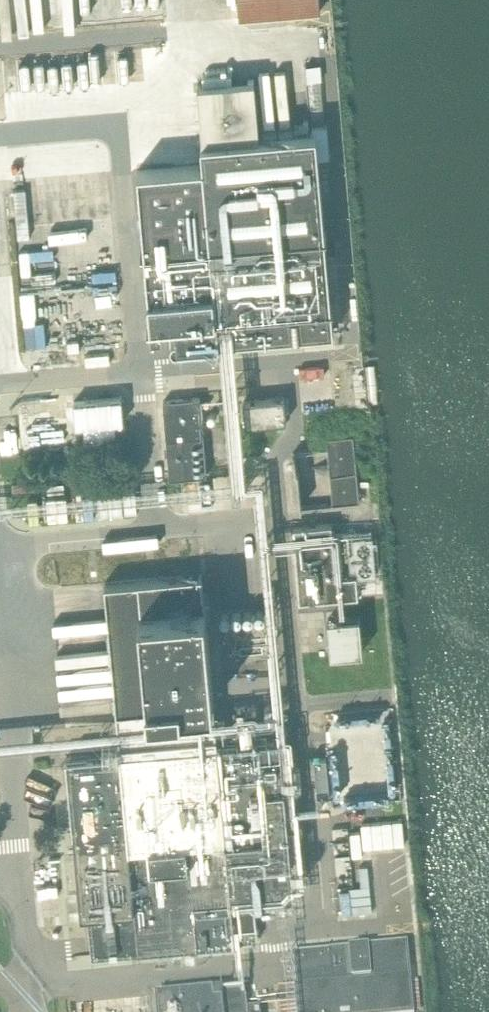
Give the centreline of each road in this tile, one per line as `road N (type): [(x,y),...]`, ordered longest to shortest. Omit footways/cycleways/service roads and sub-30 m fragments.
road 1 (unclassified): [(21,876),(0,640)]
road 2 (unclassified): [(32,1011),(21,876)]

